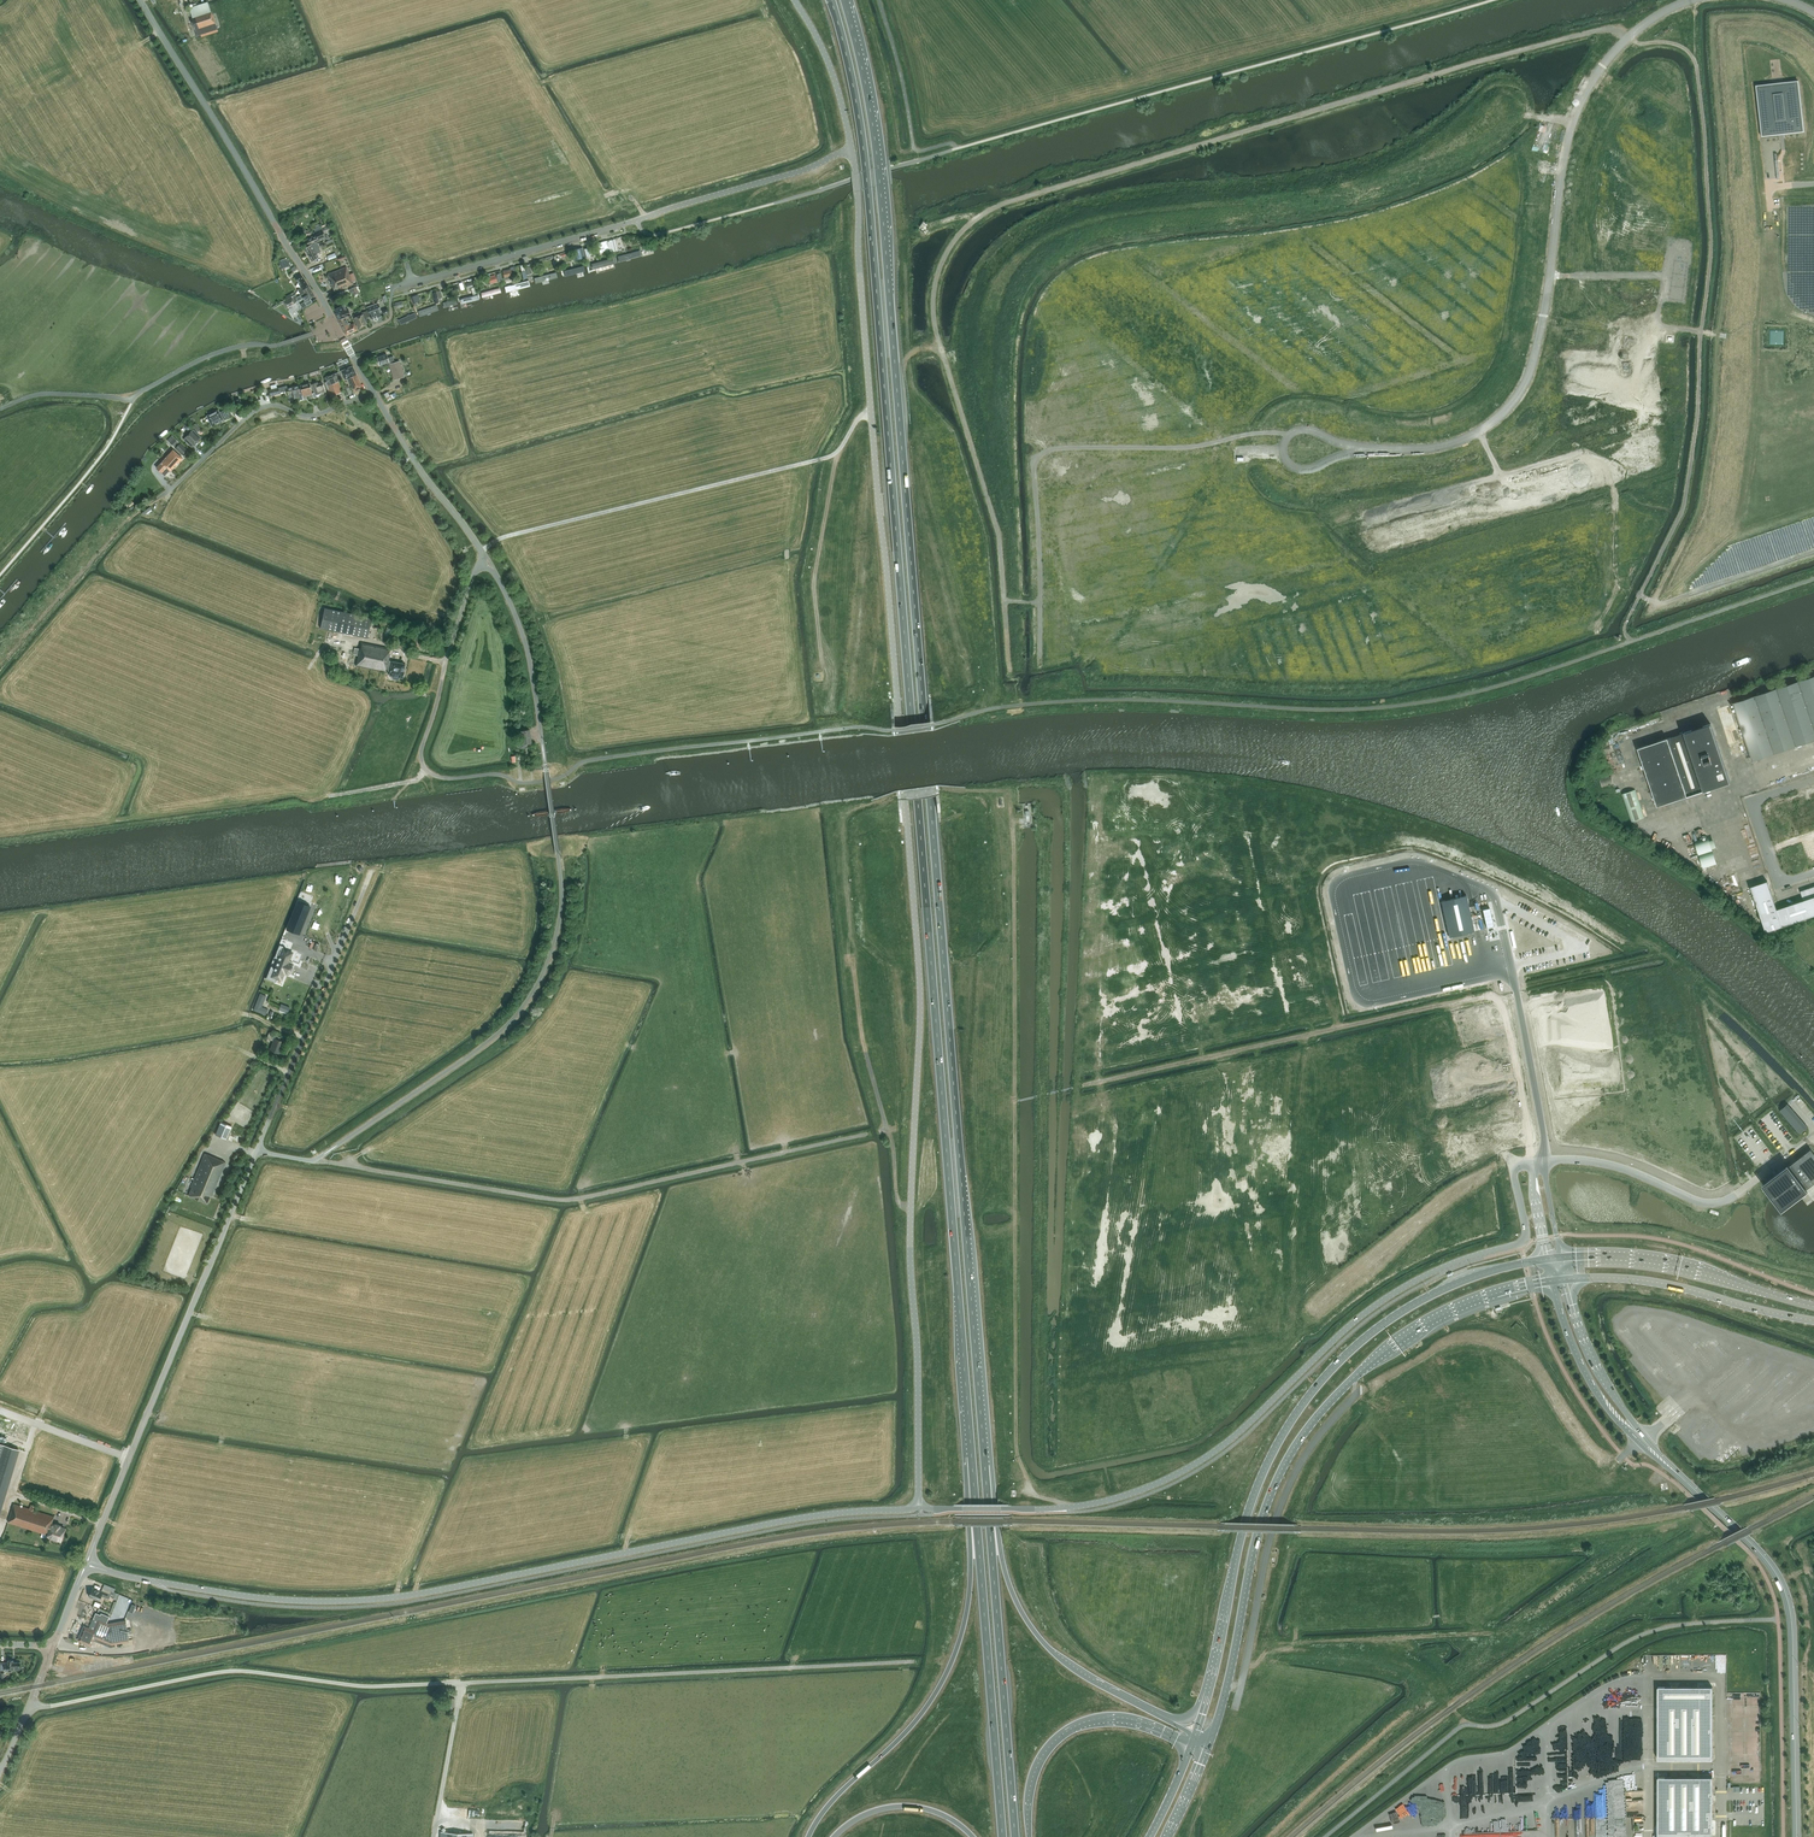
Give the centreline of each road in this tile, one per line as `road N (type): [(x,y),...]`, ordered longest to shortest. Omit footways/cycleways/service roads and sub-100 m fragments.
road 1 (trunk): [(831,0),(868,188),(969,1432)]
road 2 (trunk): [(982,1431),(880,184),(844,0)]
road 3 (unclassified): [(852,150),(918,957),(910,1246),(917,1503)]
road 4 (track): [(1573,120),(1525,114),(1463,166),(1357,203),(1104,239),(1045,270),(1023,305),(1014,361),(1020,602)]
road 5 (tertiary): [(87,1564),(248,1596),(380,1598),(917,1503)]
road 6 (track): [(1061,1503),(1031,1495),(1017,1450),(1009,791),(943,791)]
road 7 (tertiary): [(917,1503),(1066,1508),(1181,1472),(1233,1437),(1395,1292),(1522,1242),(1515,1170),(1539,1162)]
road 8 (track): [(1654,602),(1697,510),(1713,422),(1728,244),(1713,23),(1724,16),(1783,21),(1813,41)]
road 9 (unclassified): [(483,565),(472,578),(421,751),(435,775),(496,774),(529,783),(589,760),(839,729),(892,730)]
road 10 (primary): [(1209,1746),(1256,1537),(1304,1432),(1359,1373),(1413,1331),(1478,1299),(1550,1281)]
road 11 (unclassified): [(1692,0),(1627,38),(1574,116),(1544,313),(1518,395),(1462,439),(1386,450)]
road 12 (primary): [(1546,1259),(1490,1272),(1412,1306),(1365,1338),(1311,1393),(1250,1506),(1208,1694)]
road 13 (track): [(1634,641),(1625,624),(1684,508),(1696,426),(1713,239),(1696,65)]
road 14 (track): [(315,1160),(562,1200),(867,1134)]
road 15 (unclassified): [(852,150),(393,287)]
road 16 (trunk): [(969,1432),(970,1590),(955,1655),(922,1713),(842,1791),(809,1836)]
road 17 (track): [(1039,661),(1039,457),(1289,436)]
road 18 (track): [(460,1684),(913,1661)]
road 19 (unclassified): [(87,1564),(256,1150)]
road 20 (unclassified): [(30,1705),(236,1671),(361,1686),(460,1684)]
road 21 (track): [(481,550),(507,536),(833,456),(871,415)]
road 22 (track): [(1486,996),(1085,1085)]
road 23 (trunk): [(1015,1836),(982,1431)]
road 24 (trunk): [(969,1432),(1003,1836)]
road 25 (track): [(911,1210),(897,1199),(893,1148),(862,1037),(845,817)]
road 26 (tertiary): [(1690,1485),(1772,1568),(1787,1598),(1797,1833)]
road 27 (unclassified): [(336,326),(140,0)]
road 28 (trunk): [(1141,1707),(1077,1672),(1030,1625),(1005,1572),(982,1431)]
road 29 (unclassified): [(256,1150),(371,873)]
road 30 (primary): [(1813,1307),(1675,1263),(1560,1257)]
road 31 (primary): [(1564,1280),(1669,1285),(1813,1321)]
road 32 (tertiary): [(1550,1281),(1599,1399),(1690,1485)]
road 33 (unclassified): [(373,391),(317,415),(257,410),(159,497)]
road 34 (trunk): [(1029,1836),(1037,1766),(1073,1727),(1125,1720),(1192,1745)]
road 35 (tertiary): [(1690,1485),(1615,1399),(1564,1280)]
road 36 (unclassified): [(132,401),(222,351),(336,326)]
road 37 (track): [(837,452),(814,582),(822,661)]
road 38 (unclassified): [(1386,450),(1305,469),(1290,464),(1284,450),(1288,436),(1303,430),(1365,447)]
road 39 (unclassified): [(483,565),(481,550),(373,391)]
road 40 (unclassified): [(1736,1195),(1705,1203),(1617,1167),(1539,1162)]
road 41 (track): [(1465,485),(1565,456),(1577,462),(1574,475),(1506,481)]
road 42 (unclassified): [(1813,873),(1779,885),(1751,801),(1813,780)]
road 43 (track): [(1657,603),(1746,526),(1813,499)]
road 44 (track): [(1640,595),(1665,603),(1813,551)]
road 45 (track): [(1486,996),(1503,1007),(1539,1162)]
road 46 (unclassified): [(1539,1162),(1544,1137),(1516,993)]
road 47 (unclassified): [(795,0),(829,63),(852,150)]
road 48 (trunk): [(833,1836),(856,1818),(905,1806),(938,1812),(973,1836)]
road 49 (track): [(0,1410),(129,1458)]
road 50 (track): [(1515,988),(1648,958)]
road 51 (track): [(1813,322),(1792,311),(1778,288),(1771,211)]

